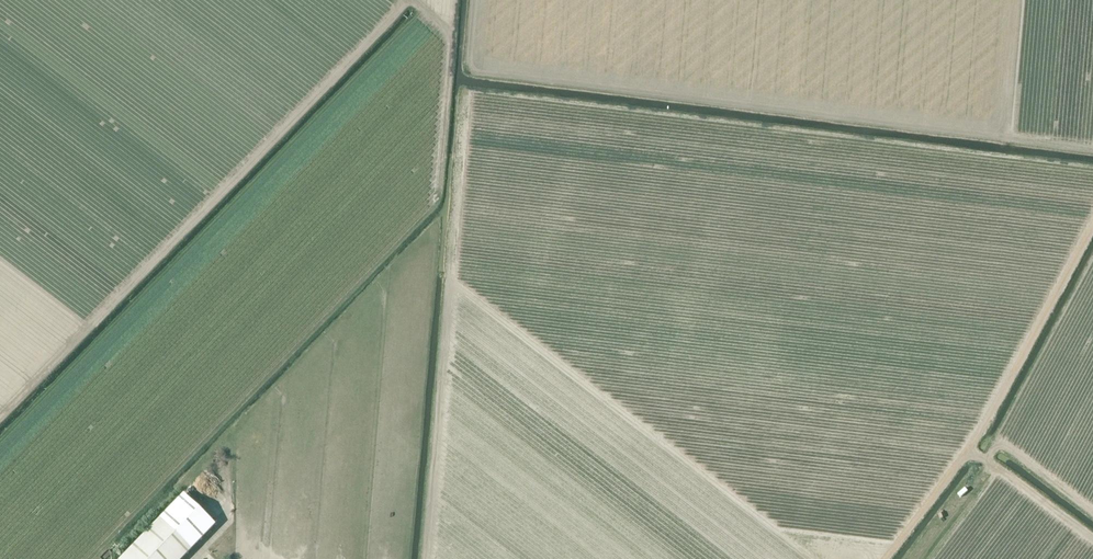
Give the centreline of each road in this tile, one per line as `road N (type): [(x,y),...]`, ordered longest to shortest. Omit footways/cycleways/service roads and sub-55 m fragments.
road 1 (track): [(403,0),(0,418)]

